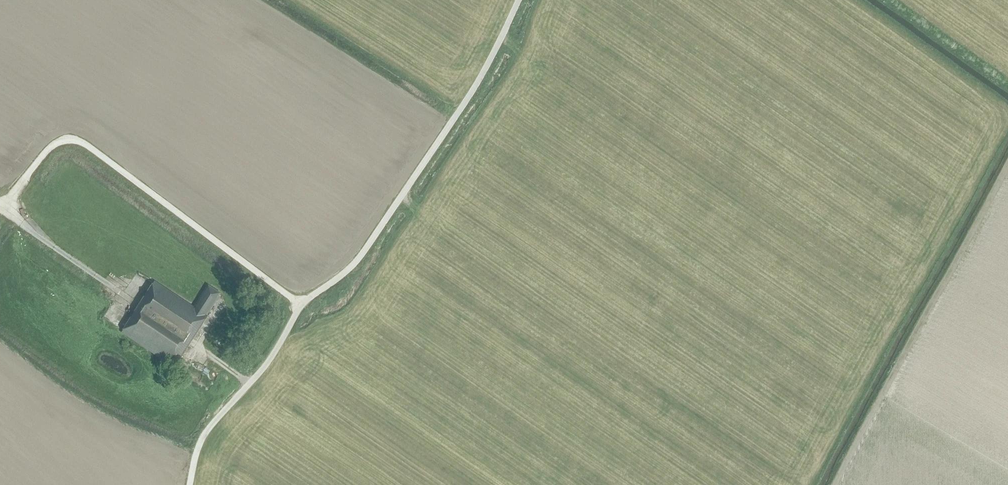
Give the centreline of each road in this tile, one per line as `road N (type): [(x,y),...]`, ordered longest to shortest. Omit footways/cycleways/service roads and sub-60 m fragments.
road 1 (track): [(2,204),(50,146),(83,141),(302,303)]
road 2 (track): [(302,303),(364,251),(477,84),(518,0)]
road 3 (track): [(302,303),(264,367),(203,436),(190,484)]

